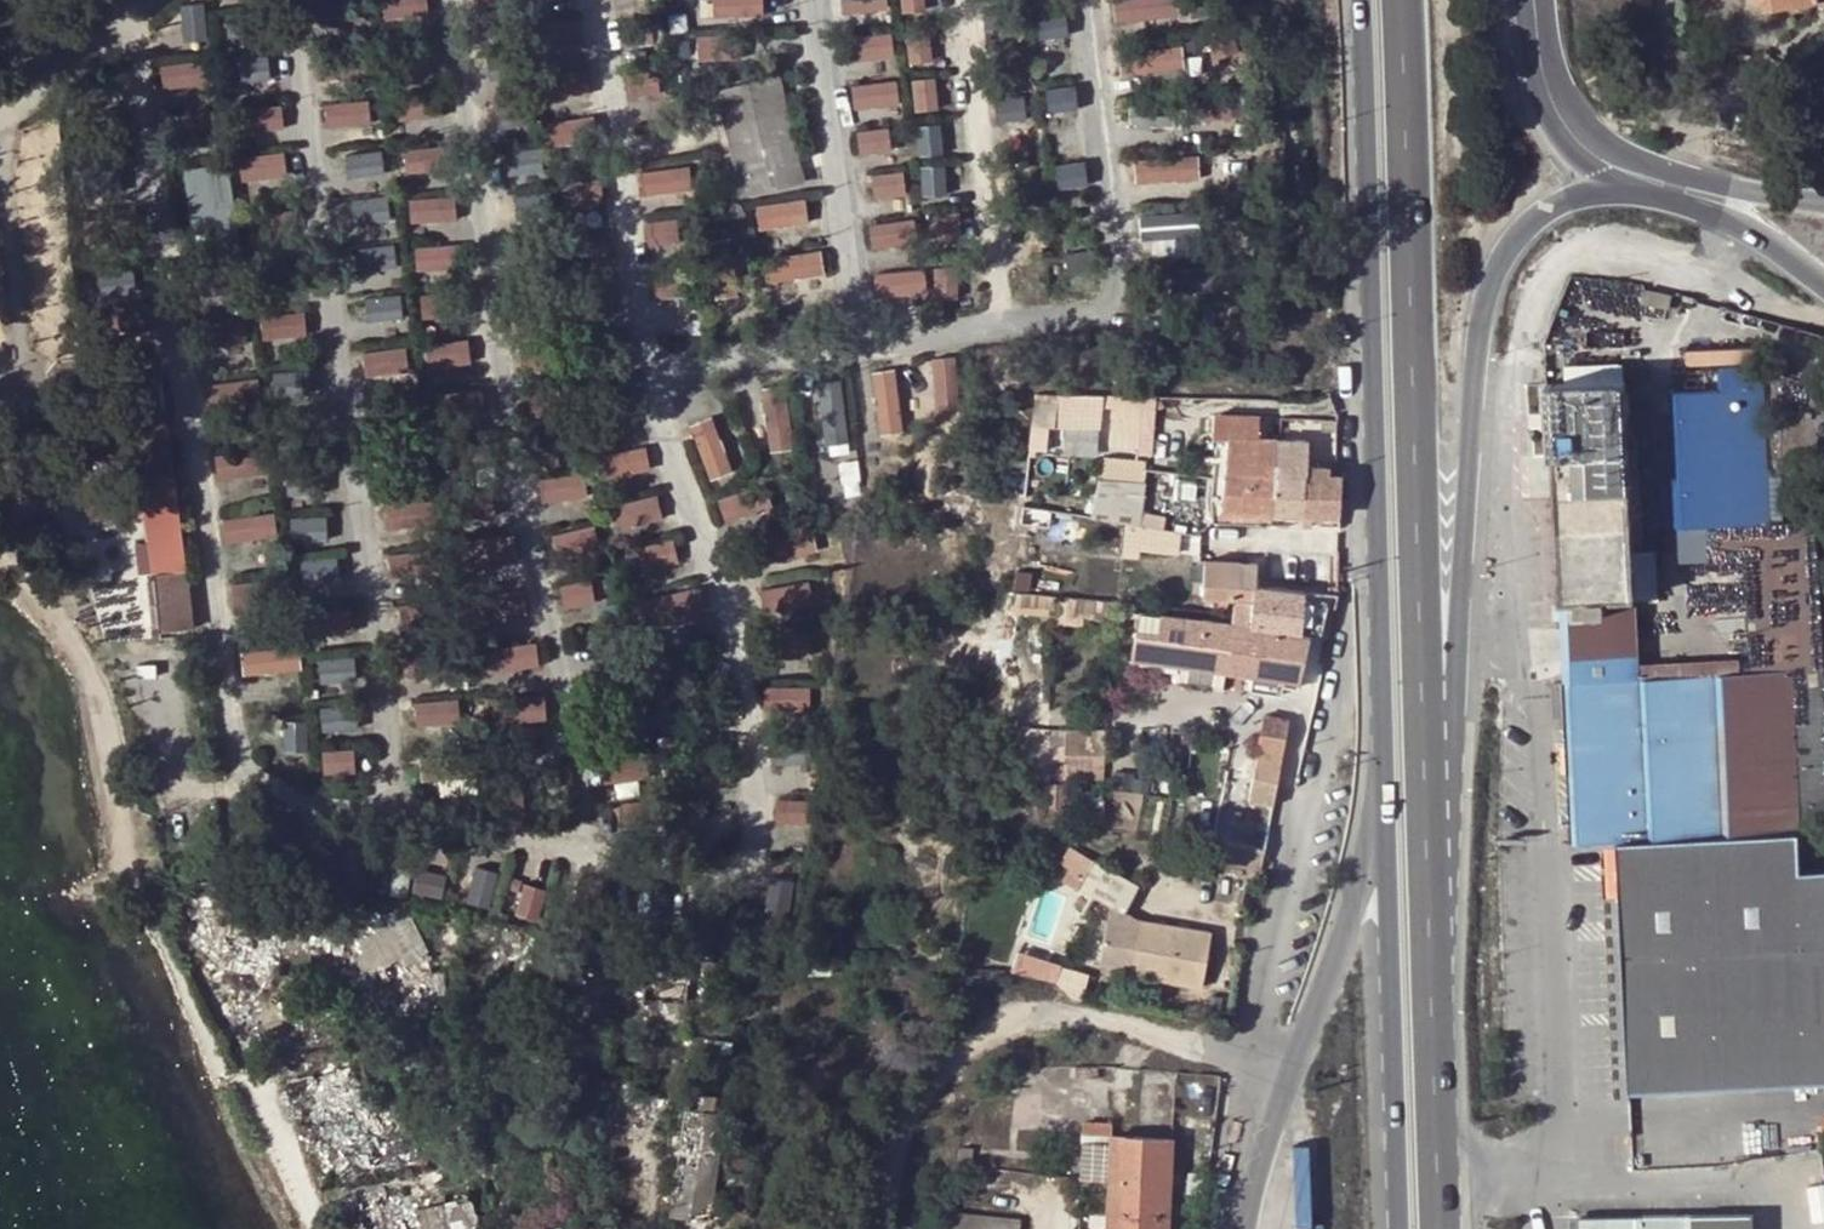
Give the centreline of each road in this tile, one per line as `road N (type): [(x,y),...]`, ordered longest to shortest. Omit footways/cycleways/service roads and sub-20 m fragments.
road 1 (primary): [(1428,910),(1400,0)]
road 2 (secondary): [(1428,910),(1487,294),(1509,246),(1543,213),(1609,190)]
road 3 (residential): [(0,526),(45,582),(131,842),(295,1228)]
road 4 (primary): [(1355,0),(1381,705)]
road 5 (unclassified): [(1381,705),(1364,865),(1275,1102),(1247,1228)]
road 6 (primary): [(1381,705),(1401,1228)]
road 7 (track): [(1275,1102),(1207,1058),(1106,1040),(1007,1069),(951,1123),(921,1228)]
road 8 (secondary): [(1823,204),(1741,194),(1630,161),(1591,140),(1541,80)]
road 9 (primary): [(1442,1228),(1428,910)]
road 10 (secondary): [(1609,190),(1741,228),(1823,290)]
road 11 (secondary): [(1541,80),(1557,140),(1609,190)]
road 12 (track): [(608,1109),(615,1166),(636,1228)]

